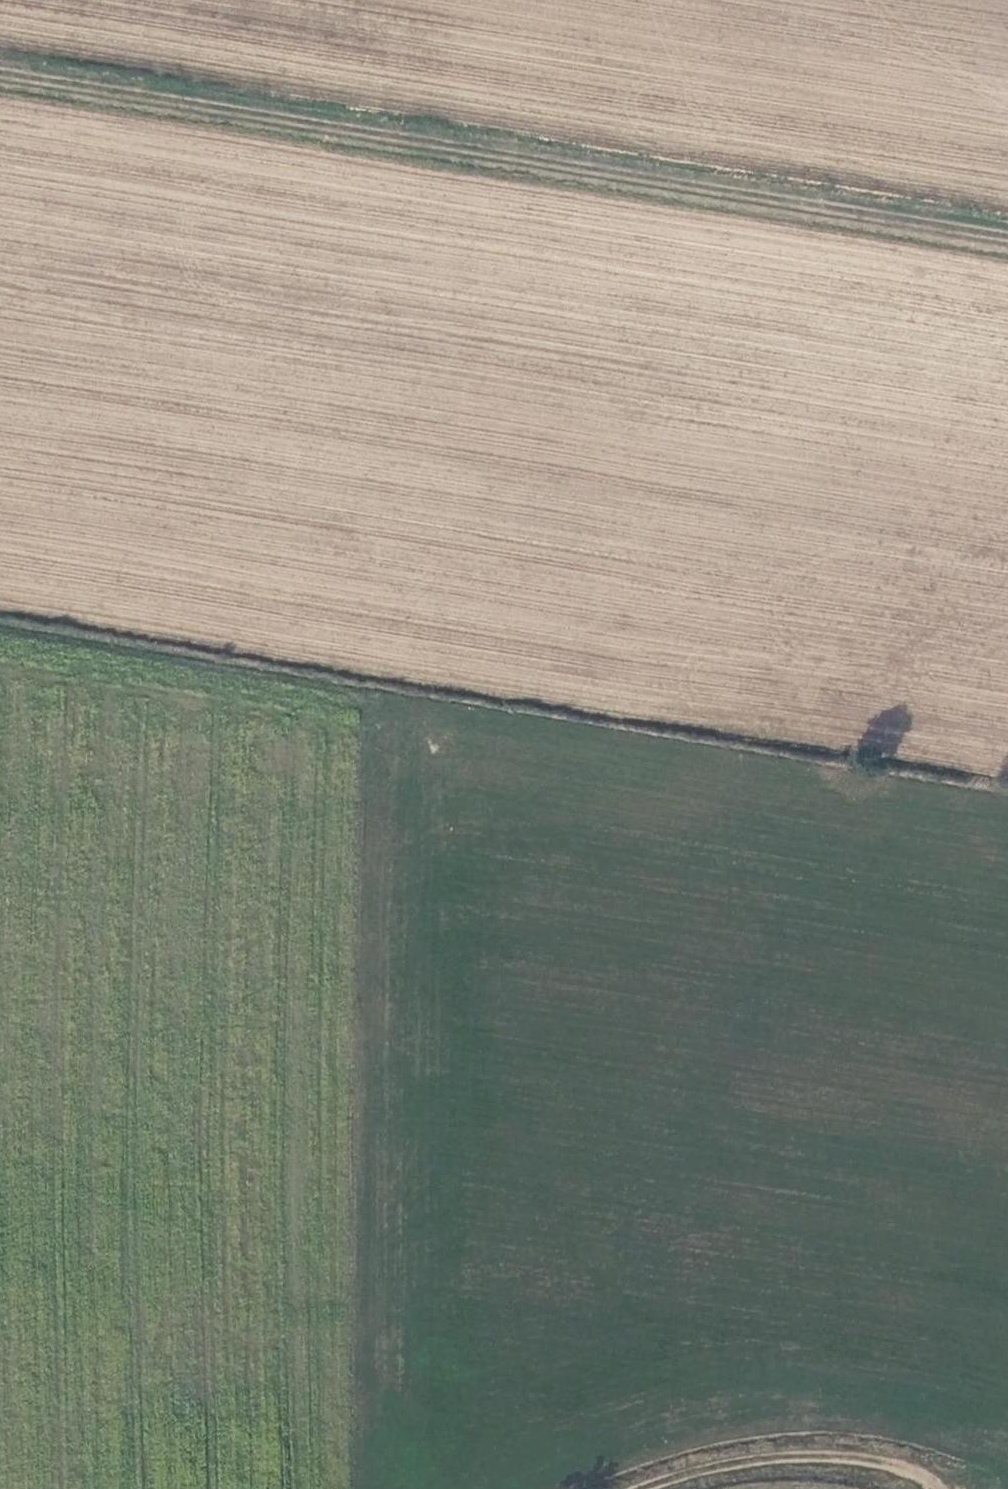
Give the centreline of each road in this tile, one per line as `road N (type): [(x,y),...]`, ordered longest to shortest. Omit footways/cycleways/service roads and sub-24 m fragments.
road 1 (track): [(1007,229),(0,70)]
road 2 (track): [(653,1488),(813,1451),(925,1448),(950,1488)]

